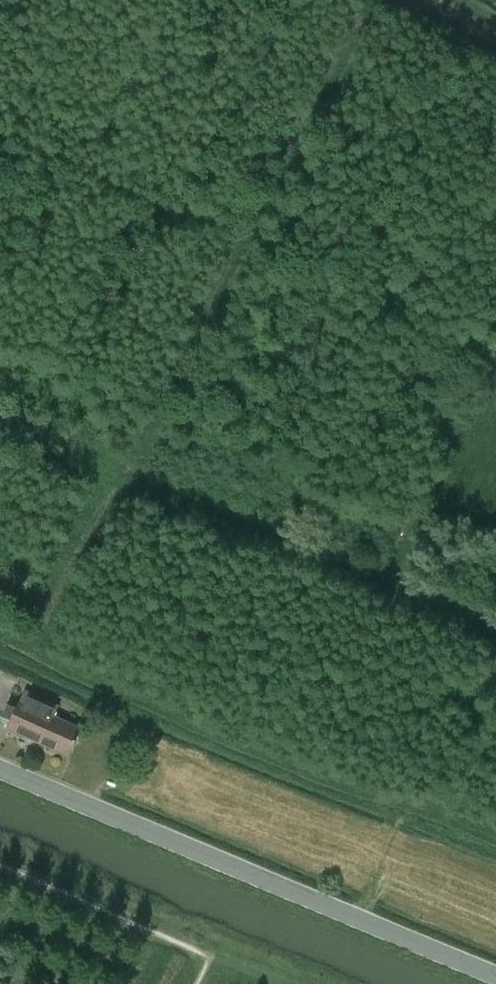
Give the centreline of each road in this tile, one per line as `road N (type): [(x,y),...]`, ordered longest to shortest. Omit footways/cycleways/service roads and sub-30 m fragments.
road 1 (unclassified): [(495,975),(0,769)]

